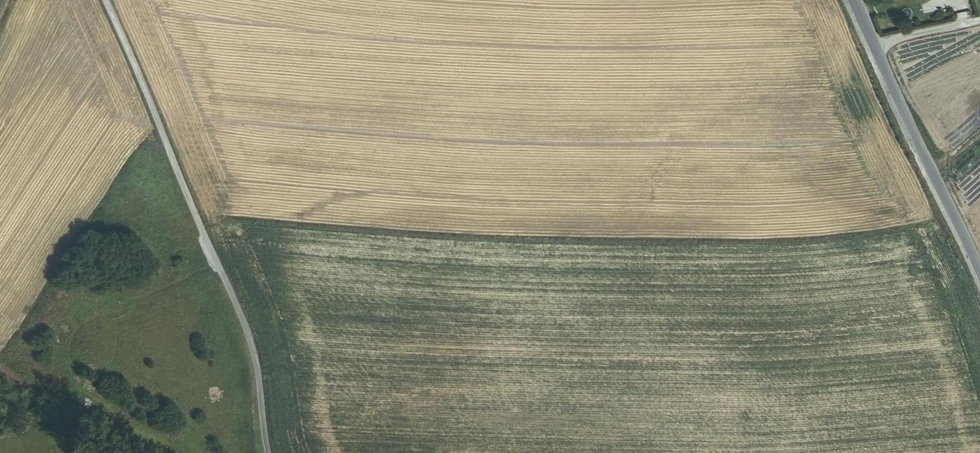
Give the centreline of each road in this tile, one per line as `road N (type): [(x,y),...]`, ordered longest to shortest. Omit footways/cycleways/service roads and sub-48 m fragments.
road 1 (unclassified): [(106,0),(248,339),(266,452)]
road 2 (unclassified): [(875,46),(979,282)]

